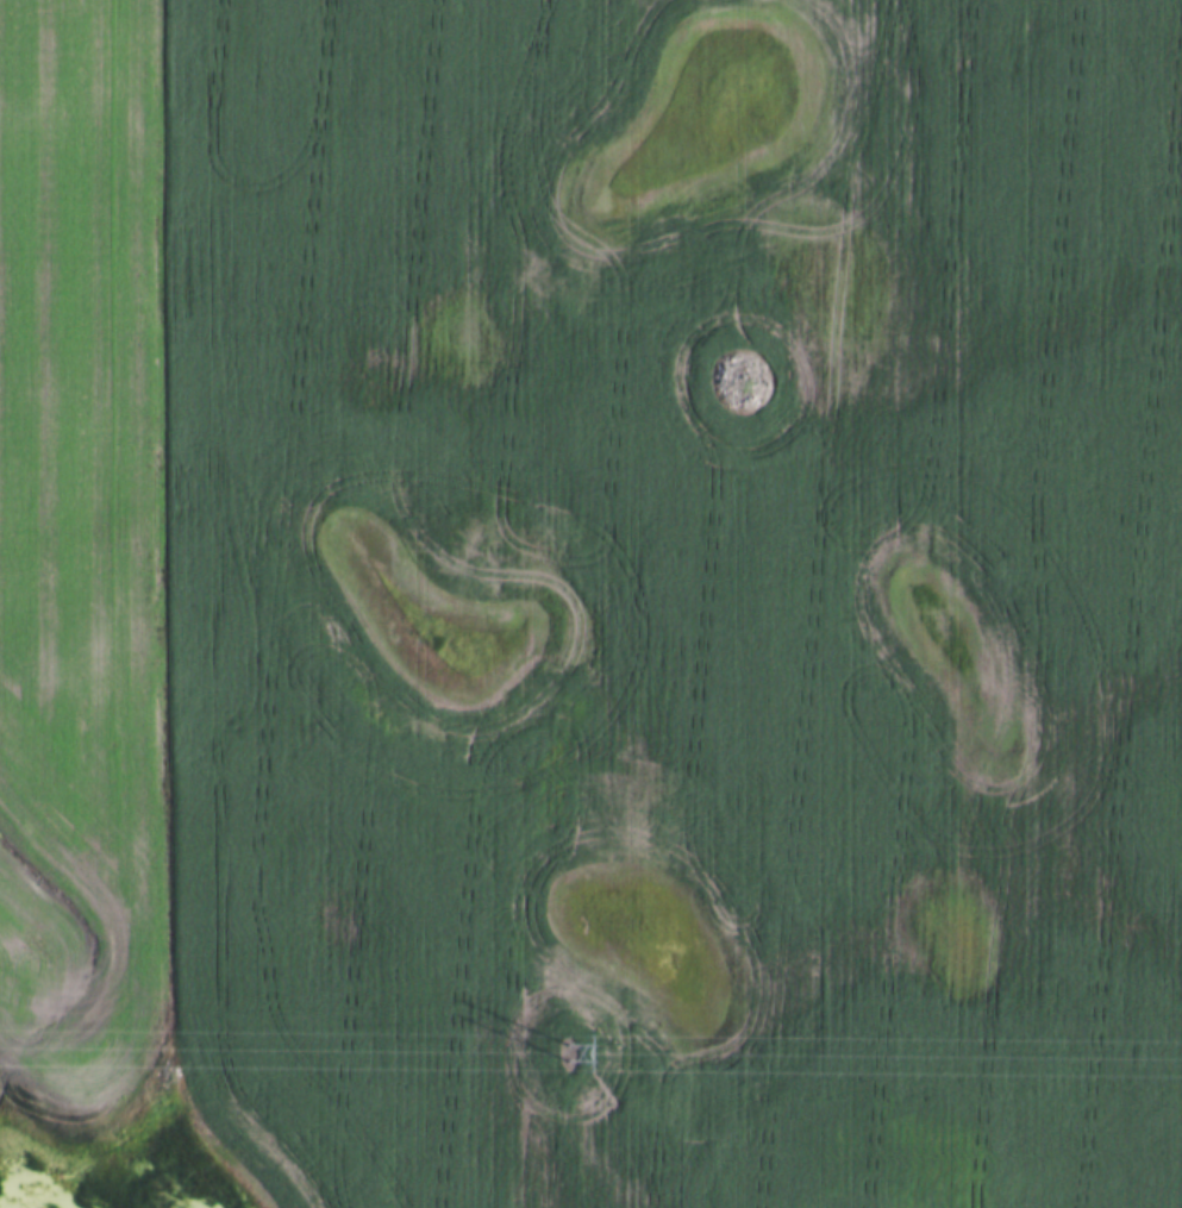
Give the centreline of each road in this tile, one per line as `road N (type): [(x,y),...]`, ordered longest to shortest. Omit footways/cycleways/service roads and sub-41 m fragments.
road 1 (track): [(171,1084),(180,0)]

